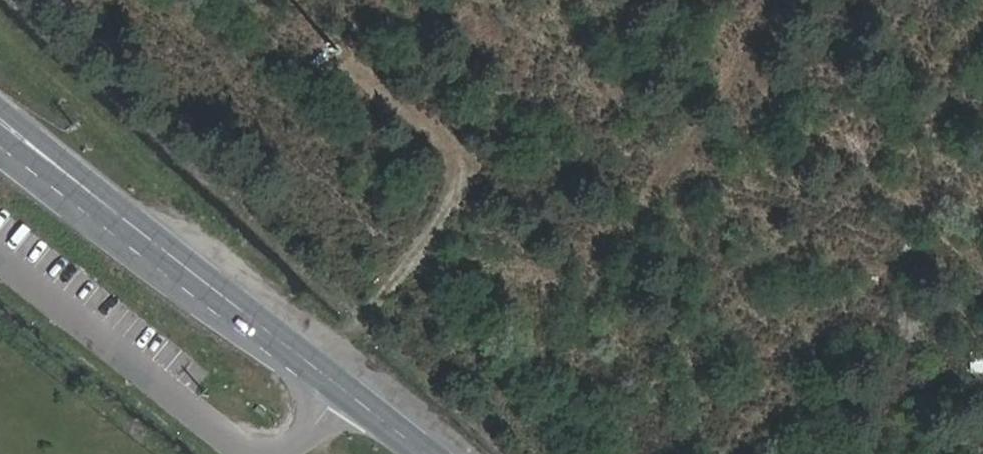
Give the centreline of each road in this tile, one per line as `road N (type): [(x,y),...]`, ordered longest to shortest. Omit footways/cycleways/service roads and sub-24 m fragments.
road 1 (secondary): [(435,453),(0,103)]
road 2 (unclassified): [(341,398),(283,452),(255,453),(0,260)]
road 3 (track): [(349,64),(431,131),(460,169),(455,197),(424,241),(323,364)]
road 4 (secondary): [(0,134),(291,359)]
road 5 (motorway): [(0,157),(212,320),(291,359)]

